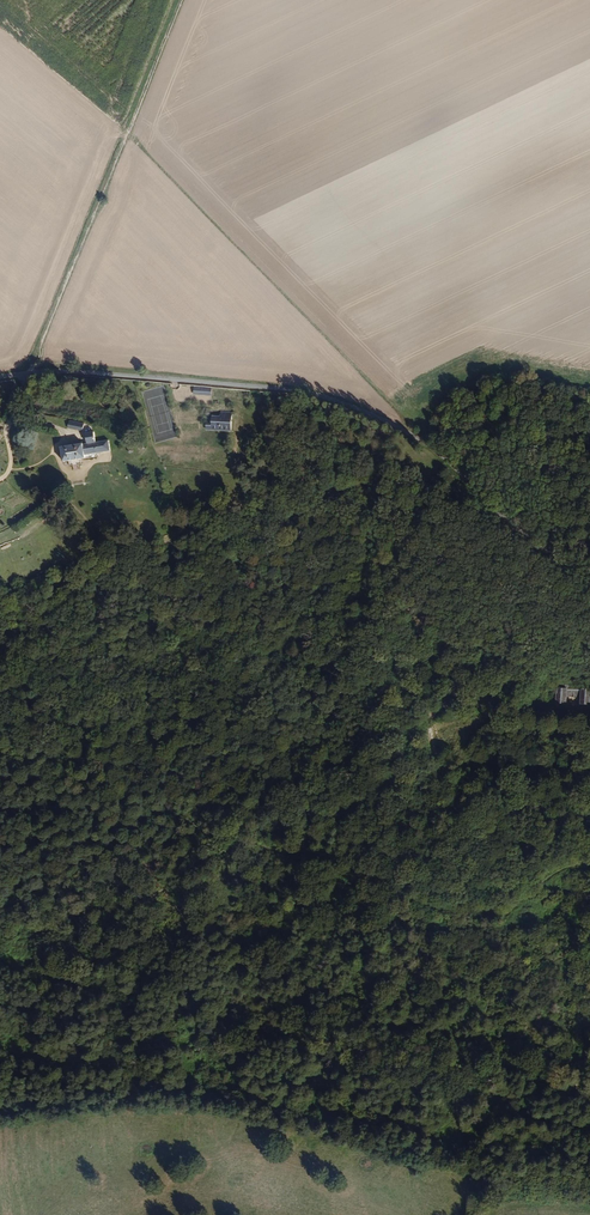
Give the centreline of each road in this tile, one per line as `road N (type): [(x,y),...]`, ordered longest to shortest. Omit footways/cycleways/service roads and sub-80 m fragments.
road 1 (unclassified): [(589,566),(499,517),(441,454),(312,394),(72,373),(0,380)]
road 2 (track): [(183,0),(20,377)]

